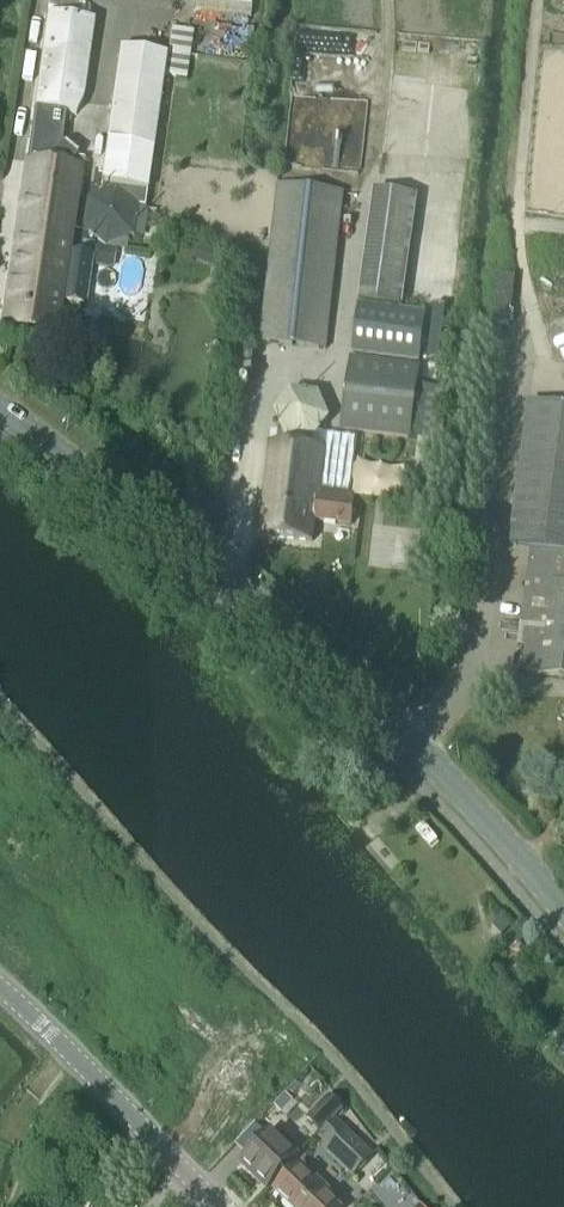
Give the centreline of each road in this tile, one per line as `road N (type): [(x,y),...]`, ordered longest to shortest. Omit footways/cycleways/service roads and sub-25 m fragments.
road 1 (secondary): [(563,915),(482,815),(245,591),(0,407)]
road 2 (track): [(386,0),(390,24),(343,364),(269,380),(245,591)]
road 3 (tertiary): [(213,1206),(0,994)]

